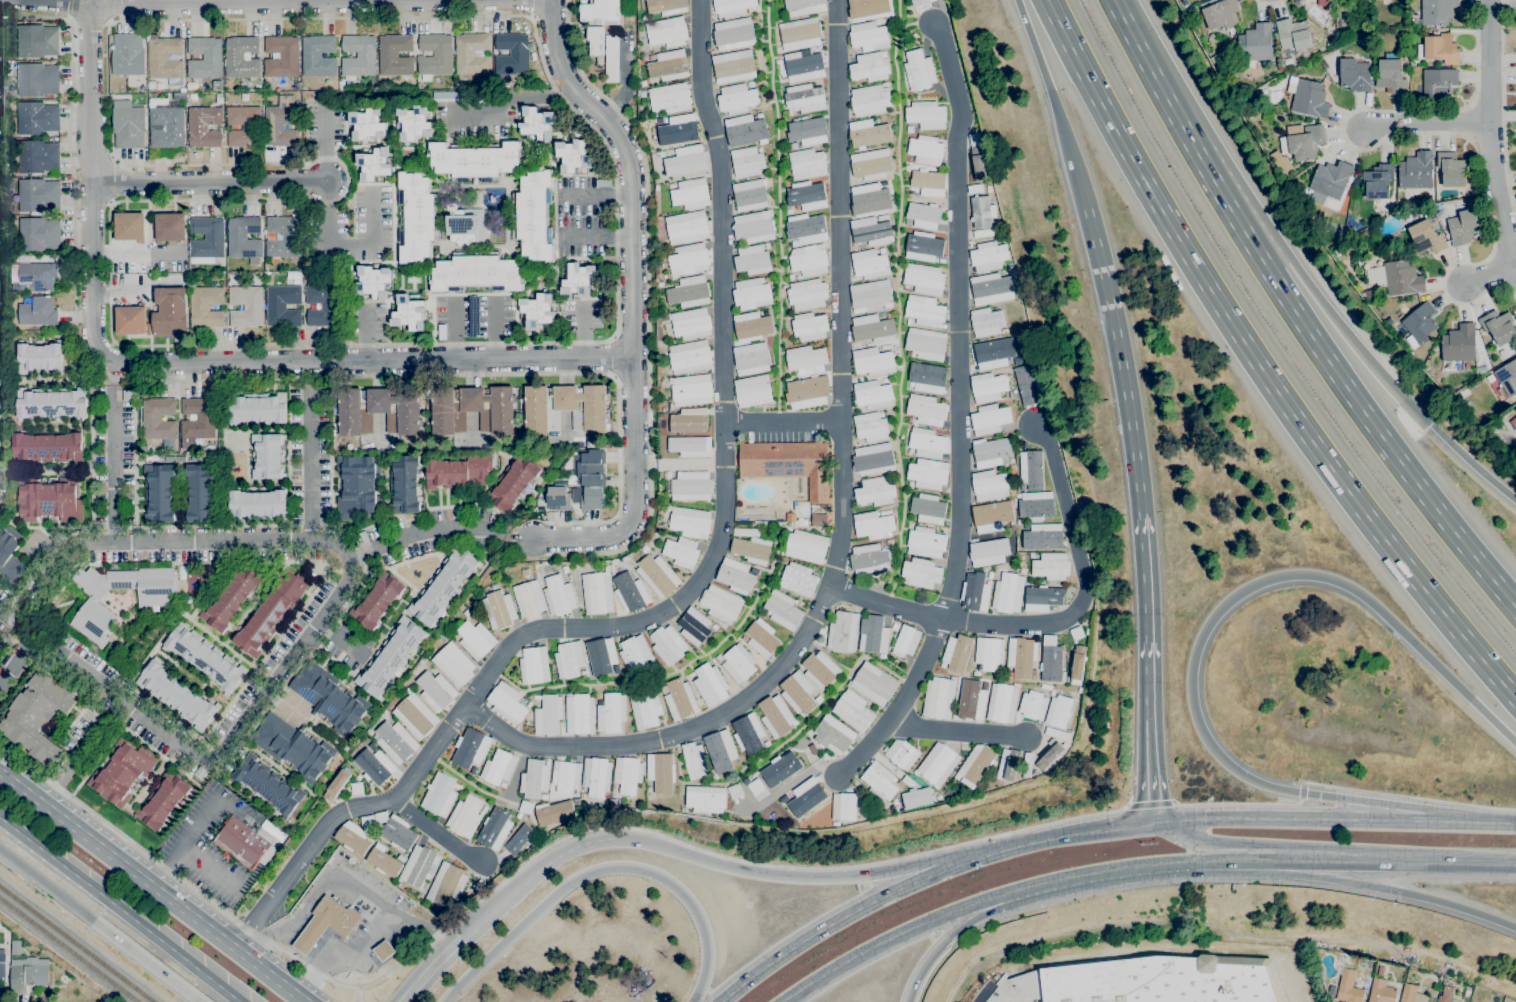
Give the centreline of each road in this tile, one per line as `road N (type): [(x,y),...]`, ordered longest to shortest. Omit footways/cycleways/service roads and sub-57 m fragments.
road 1 (residential): [(698,0),(697,75),(719,185),(725,465),(710,561),(695,587),(658,615),(632,625),(537,630),(508,647),(391,800),(330,818),(235,948)]
road 2 (residential): [(836,0),(842,508),(830,585),(794,650),(742,700),(657,739),(527,745),(463,706)]
road 3 (residential): [(92,0),(92,330),(112,364),(633,357)]
road 4 (motorway): [(1046,0),(1238,336),(1345,490),(1515,700)]
road 5 (residential): [(933,22),(960,107),(958,546),(949,599),(920,671),(839,775)]
road 6 (motorway): [(1458,822),(1424,809),(1274,787),(1219,754),(1194,708),(1192,681),(1194,655),(1221,607),(1292,577),(1343,587),(1373,606),(1515,744)]
road 7 (residential): [(551,0),(564,76),(618,134),(630,171),(634,513),(616,533)]
road 8 (residential): [(0,682),(30,643),(62,649),(205,758),(225,749),(345,580),(341,549),(310,540)]
road 9 (trunk): [(971,859),(813,878),(752,872),(650,842),(586,841),(554,858),(466,939)]
road 10 (residential): [(67,0),(551,1)]
road 11 (motorway): [(1515,613),(1348,398),(1251,247)]
road 12 (residential): [(830,585),(943,618),(1001,625),(1067,620),(1083,597),(1084,575),(1051,448),(1036,425)]
road 13 (trunk): [(442,1001),(572,880),(629,868),(663,879),(697,913),(706,959),(692,1001)]
road 14 (trunk): [(310,1001),(0,766)]
road 15 (residential): [(30,643),(17,622),(53,563),(77,544),(310,540)]
road 16 (motorway): [(1085,209),(1122,364),(1142,516)]
road 17 (primary): [(1458,822),(1153,821)]
road 18 (trunk): [(0,819),(238,1001)]
road 19 (primary): [(971,859),(837,920),(721,1001)]
road 20 (motorway): [(1254,863),(1456,905),(1515,928)]
road 21 (residential): [(1488,0),(1489,140),(1515,265)]
road 22 (motorway): [(1429,427),(1290,261),(1251,247)]
road 23 (primary): [(786,1001),(877,945),(1018,893)]
road 24 (residential): [(92,182),(326,182)]
road 25 (motorway): [(1016,0),(1085,209)]
road 26 (motorway): [(1142,516),(1148,721)]
road 27 (trunk): [(862,1001),(864,979),(883,954),(1018,893)]
road 28 (primary): [(1153,821),(971,859)]
road 29 (primary): [(1018,893),(1194,864)]
road 30 (motorway): [(1195,151),(1114,0)]
road 31 (residential): [(347,561),(444,529),(503,534)]
road 32 (primary): [(1263,863),(1417,863)]
road 33 (residential): [(310,540),(308,389)]
road 34 (residential): [(890,718),(920,729),(1026,737)]
road 35 (residential): [(115,542),(113,404)]
road 36 (trunk): [(97,923),(203,1001)]
road 37 (residential): [(1363,131),(1393,122),(1490,120)]
road 38 (trunk): [(0,849),(97,923)]

